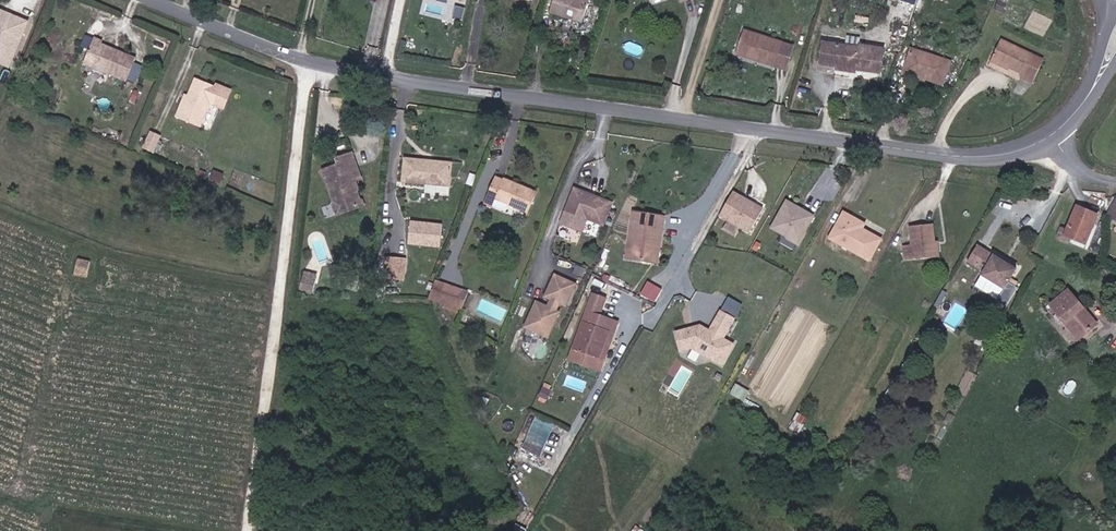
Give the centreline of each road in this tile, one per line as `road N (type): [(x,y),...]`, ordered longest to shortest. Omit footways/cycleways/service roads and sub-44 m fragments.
road 1 (tertiary): [(156,0),(310,60),(388,78),(931,154),(1018,151),(1051,137)]

